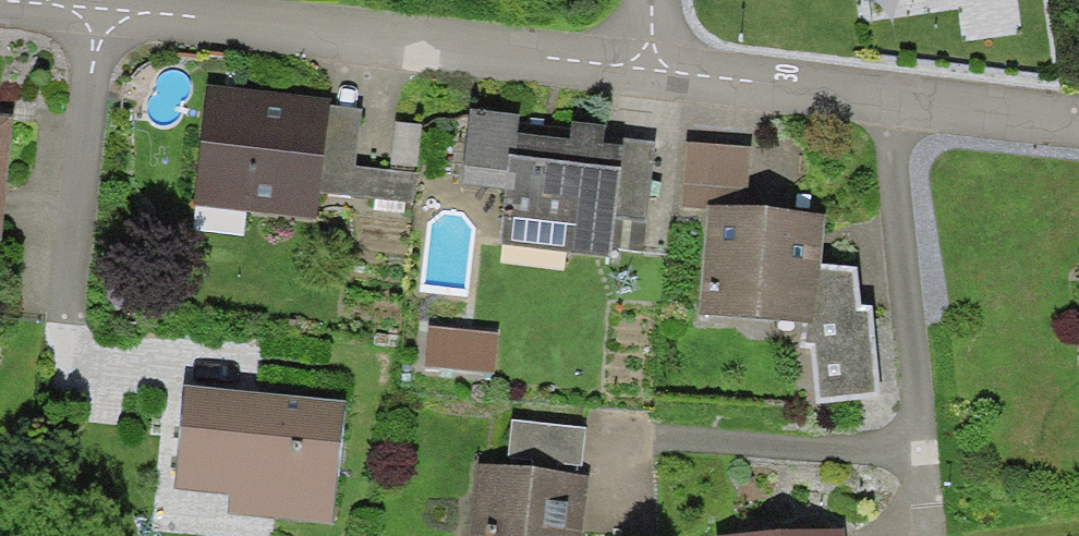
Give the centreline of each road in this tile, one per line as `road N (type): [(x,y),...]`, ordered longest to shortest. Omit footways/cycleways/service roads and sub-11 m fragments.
road 1 (residential): [(645,74),(0,6)]
road 2 (residential): [(1078,119),(645,74)]

